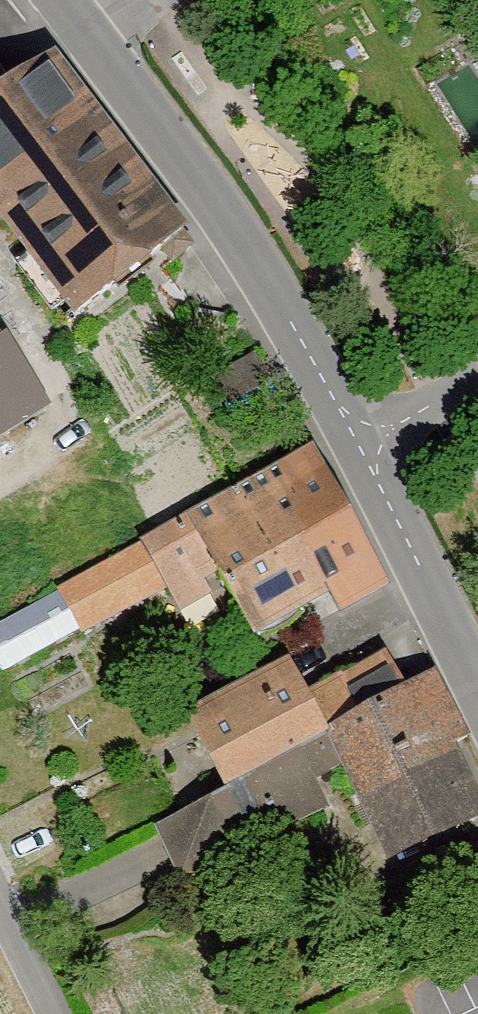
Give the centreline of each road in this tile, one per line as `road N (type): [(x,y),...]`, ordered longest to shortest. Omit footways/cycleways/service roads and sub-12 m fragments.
road 1 (tertiary): [(61,0),(295,299),(477,681)]
road 2 (residential): [(65,1013),(0,882)]
road 3 (track): [(477,380),(365,449)]

